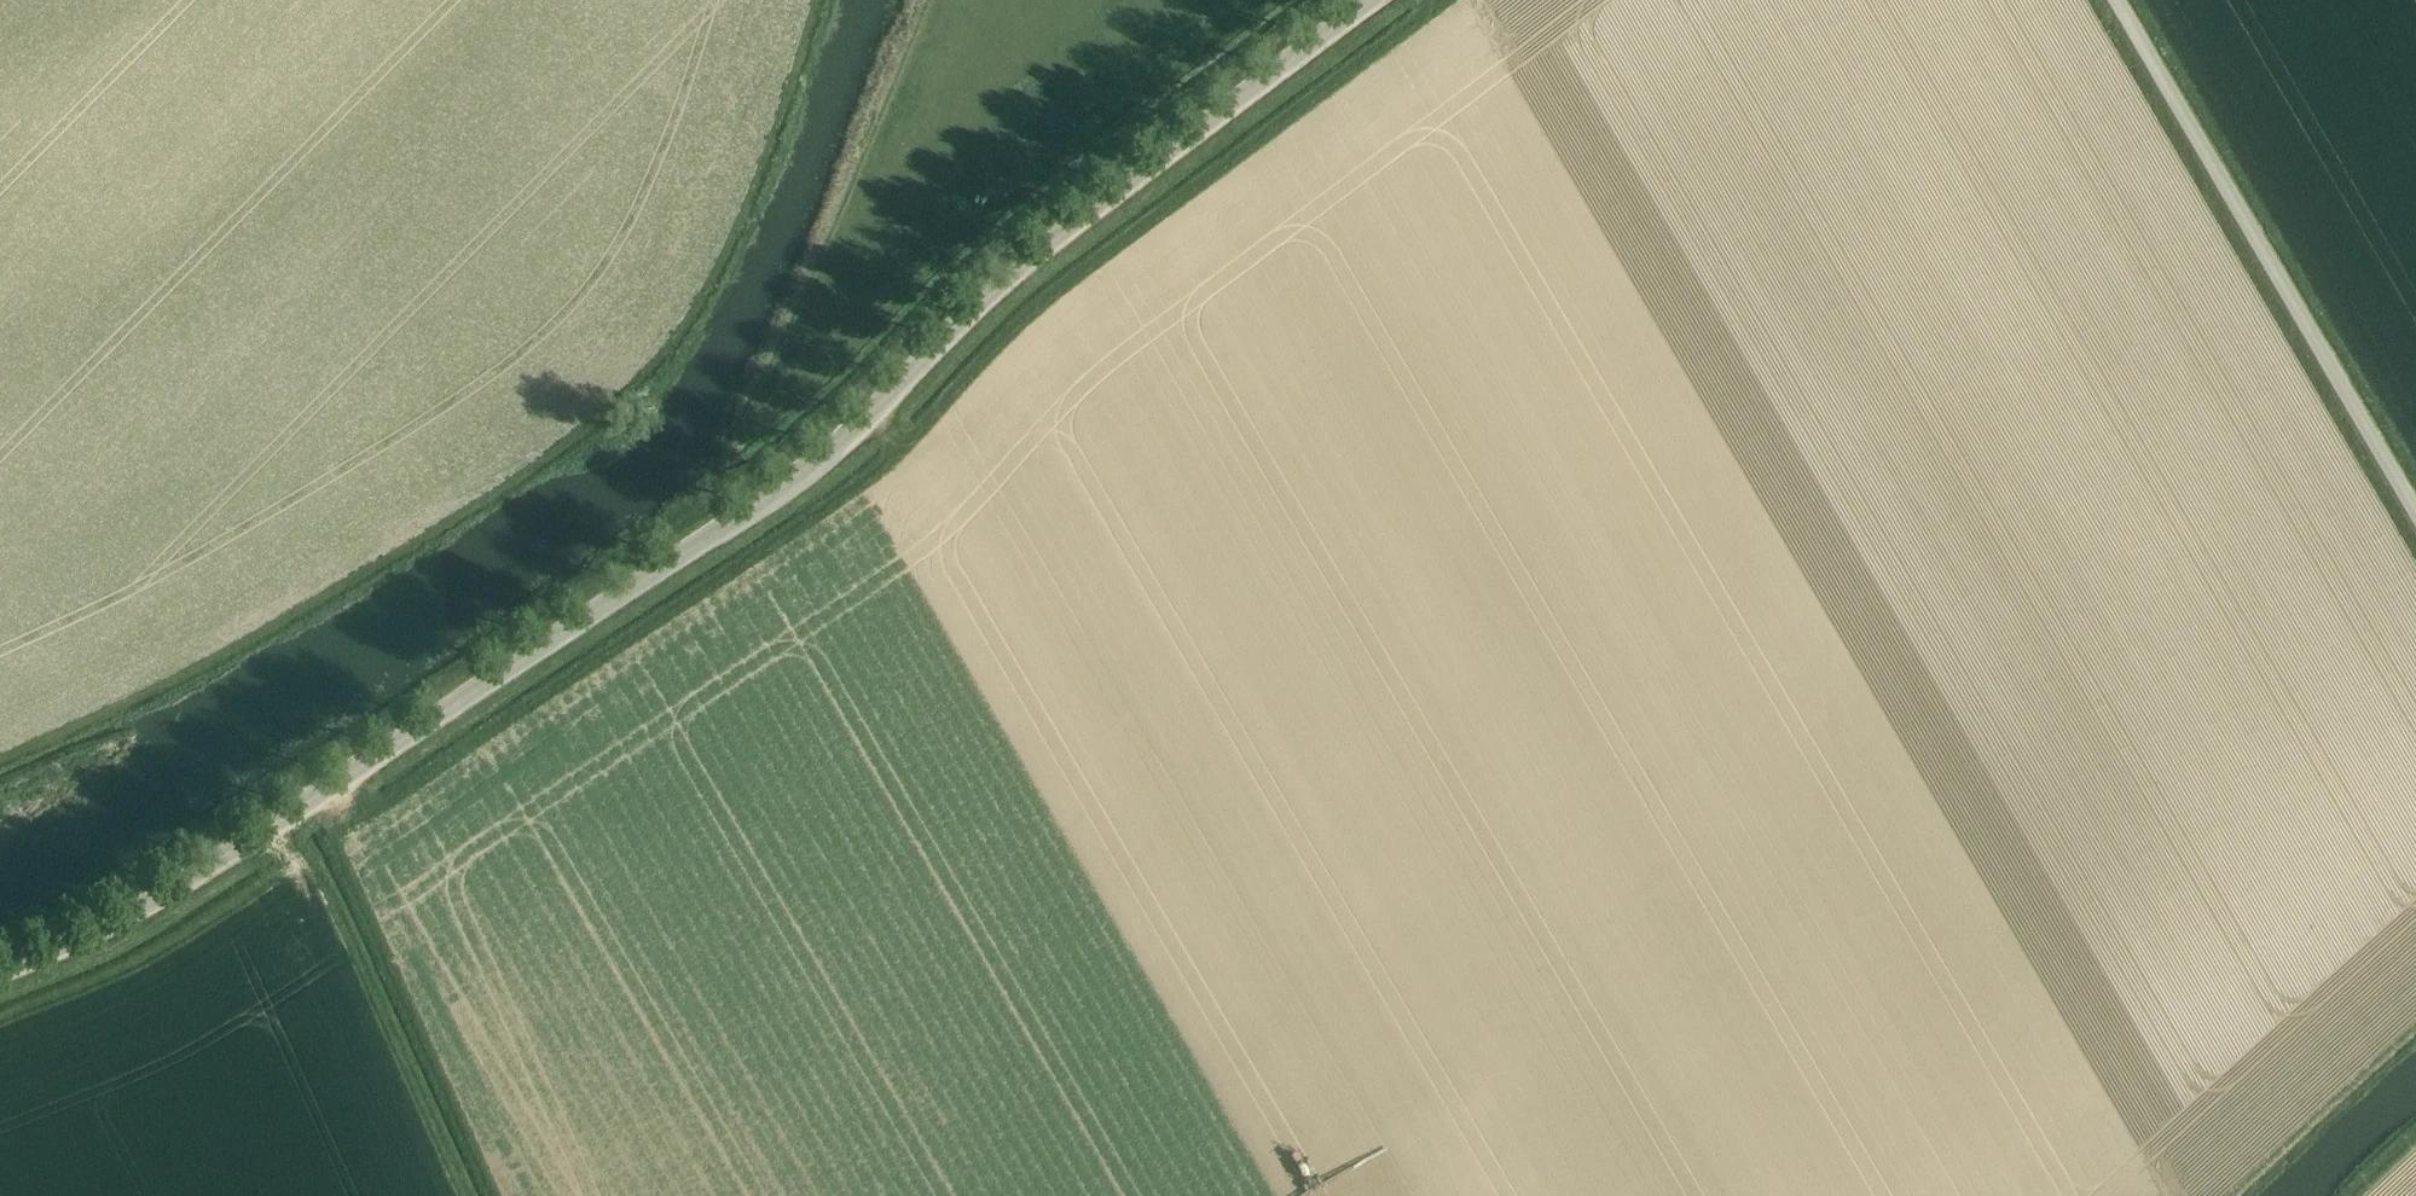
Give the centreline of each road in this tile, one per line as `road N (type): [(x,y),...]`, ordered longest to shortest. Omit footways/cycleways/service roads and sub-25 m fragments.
road 1 (unclassified): [(0,974),(136,914),(788,487),(1038,252),(1371,0)]
road 2 (unclassified): [(2415,510),(2117,0)]

